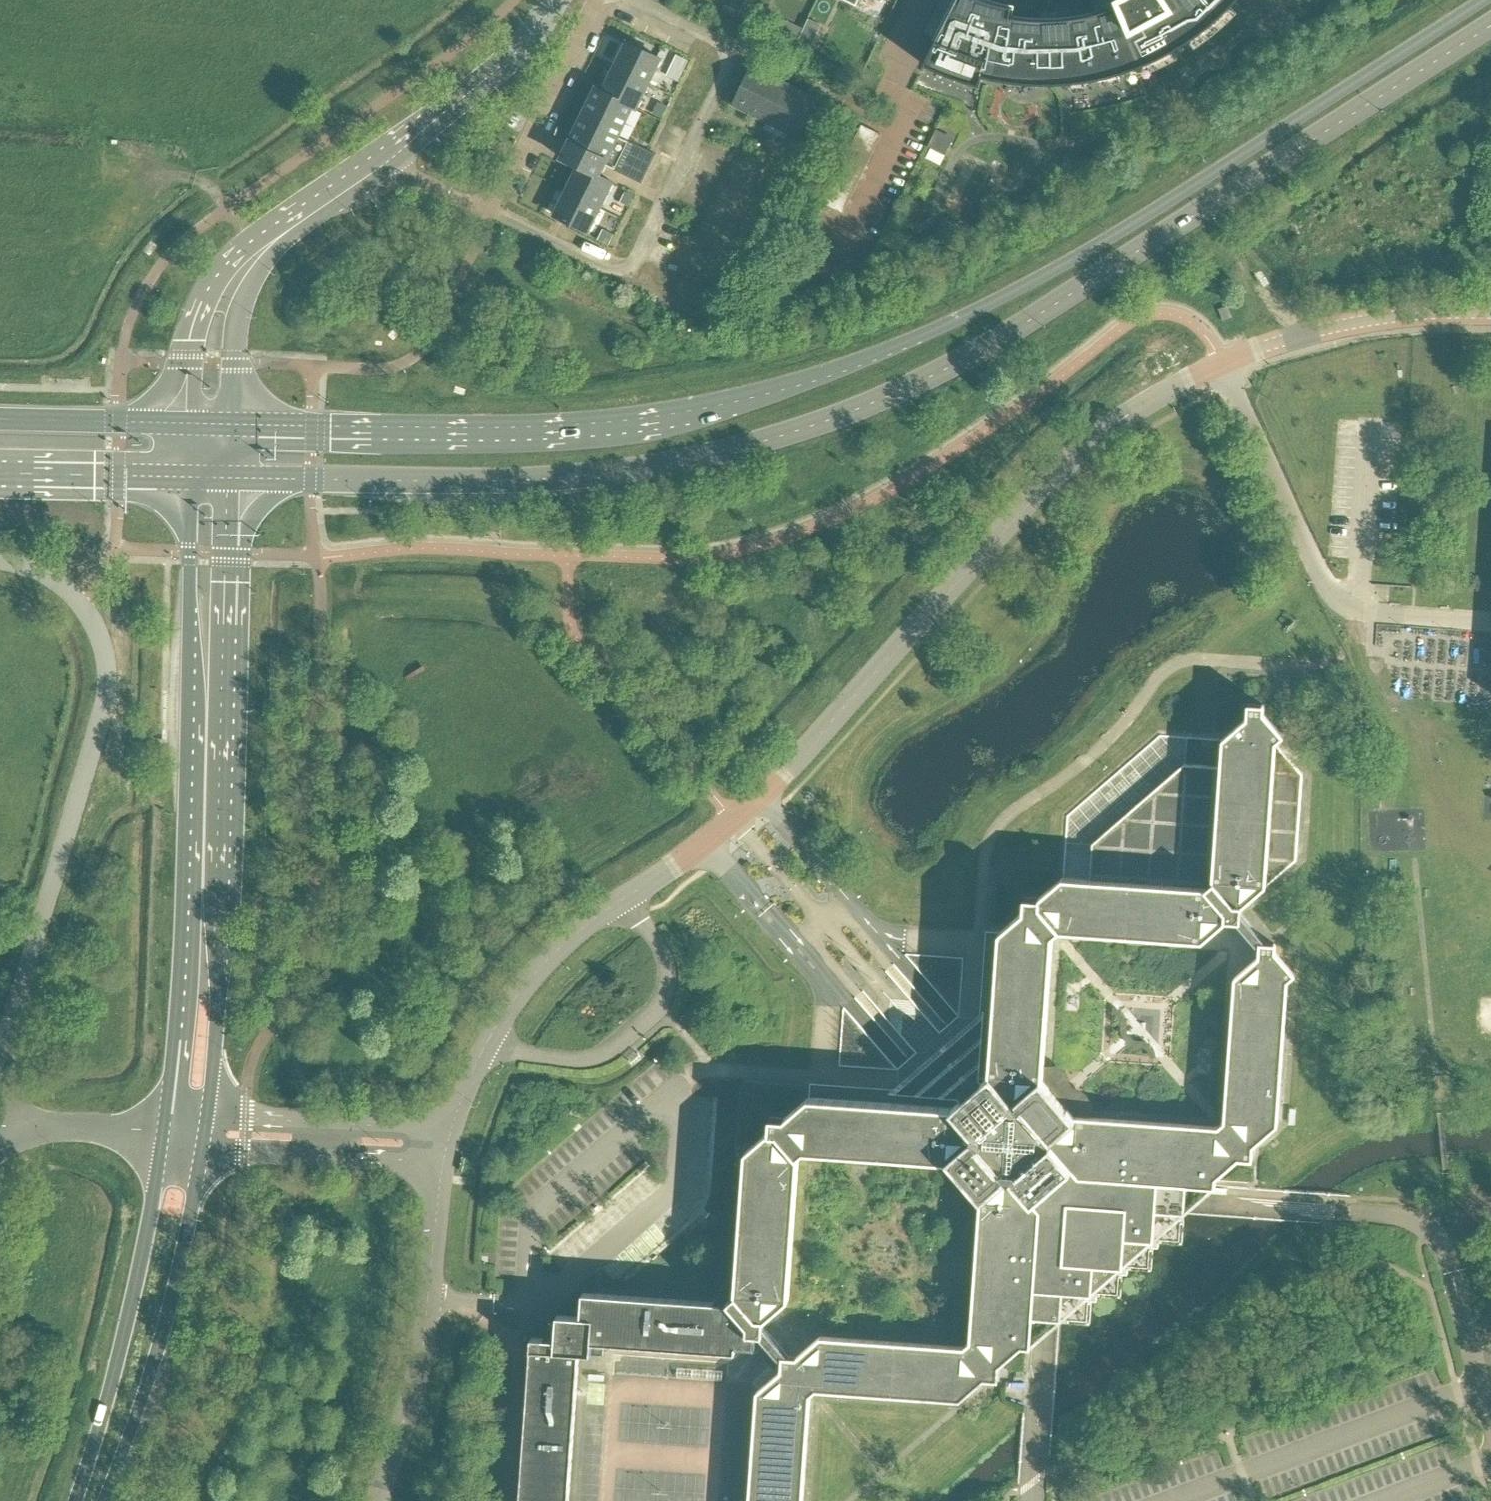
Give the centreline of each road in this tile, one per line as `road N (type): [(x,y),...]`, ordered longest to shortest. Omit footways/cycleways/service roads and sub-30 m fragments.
road 1 (residential): [(449,1132),(474,1067),(536,972),(582,928),(782,779),(1054,475),(1100,436),(1222,362),(1304,334),(1385,318),(1490,314)]
road 2 (primary): [(232,479),(561,478),(683,461),(822,423),(988,347),(1490,27)]
road 3 (primary): [(1483,0),(1091,249),(860,360),(719,405),(603,423),(235,425)]
road 4 (residential): [(74,596),(101,637),(109,678),(7,1046),(10,1082),(31,1133)]
road 5 (secondary): [(163,1131),(137,1276),(75,1500)]
road 6 (secondary): [(103,1500),(160,1344),(203,1149)]
road 7 (residential): [(387,153),(406,175),(491,215),(596,0)]
road 8 (residential): [(381,1500),(419,1375),(442,1163)]
road 9 (secondary): [(206,784),(228,674),(232,479)]
road 10 (secondary): [(190,478),(190,656),(206,784)]
road 11 (tertiary): [(325,201),(258,241),(212,288),(197,340),(192,424)]
road 12 (tertiary): [(235,425),(242,302),(255,277),(325,201)]
road 13 (residential): [(449,1132),(209,1115)]
road 14 (residential): [(203,1149),(442,1163)]
road 15 (tertiary): [(555,0),(509,61),(387,153)]
road 16 (secondary): [(205,918),(180,994),(163,1131)]
road 17 (secondary): [(209,1115),(219,989),(205,918)]
road 18 (primary): [(192,424),(0,419)]
road 19 (primary): [(0,474),(190,478)]
road 20 (secondary): [(206,784),(205,918)]
road 21 (residential): [(163,1131),(87,1126),(31,1133)]

